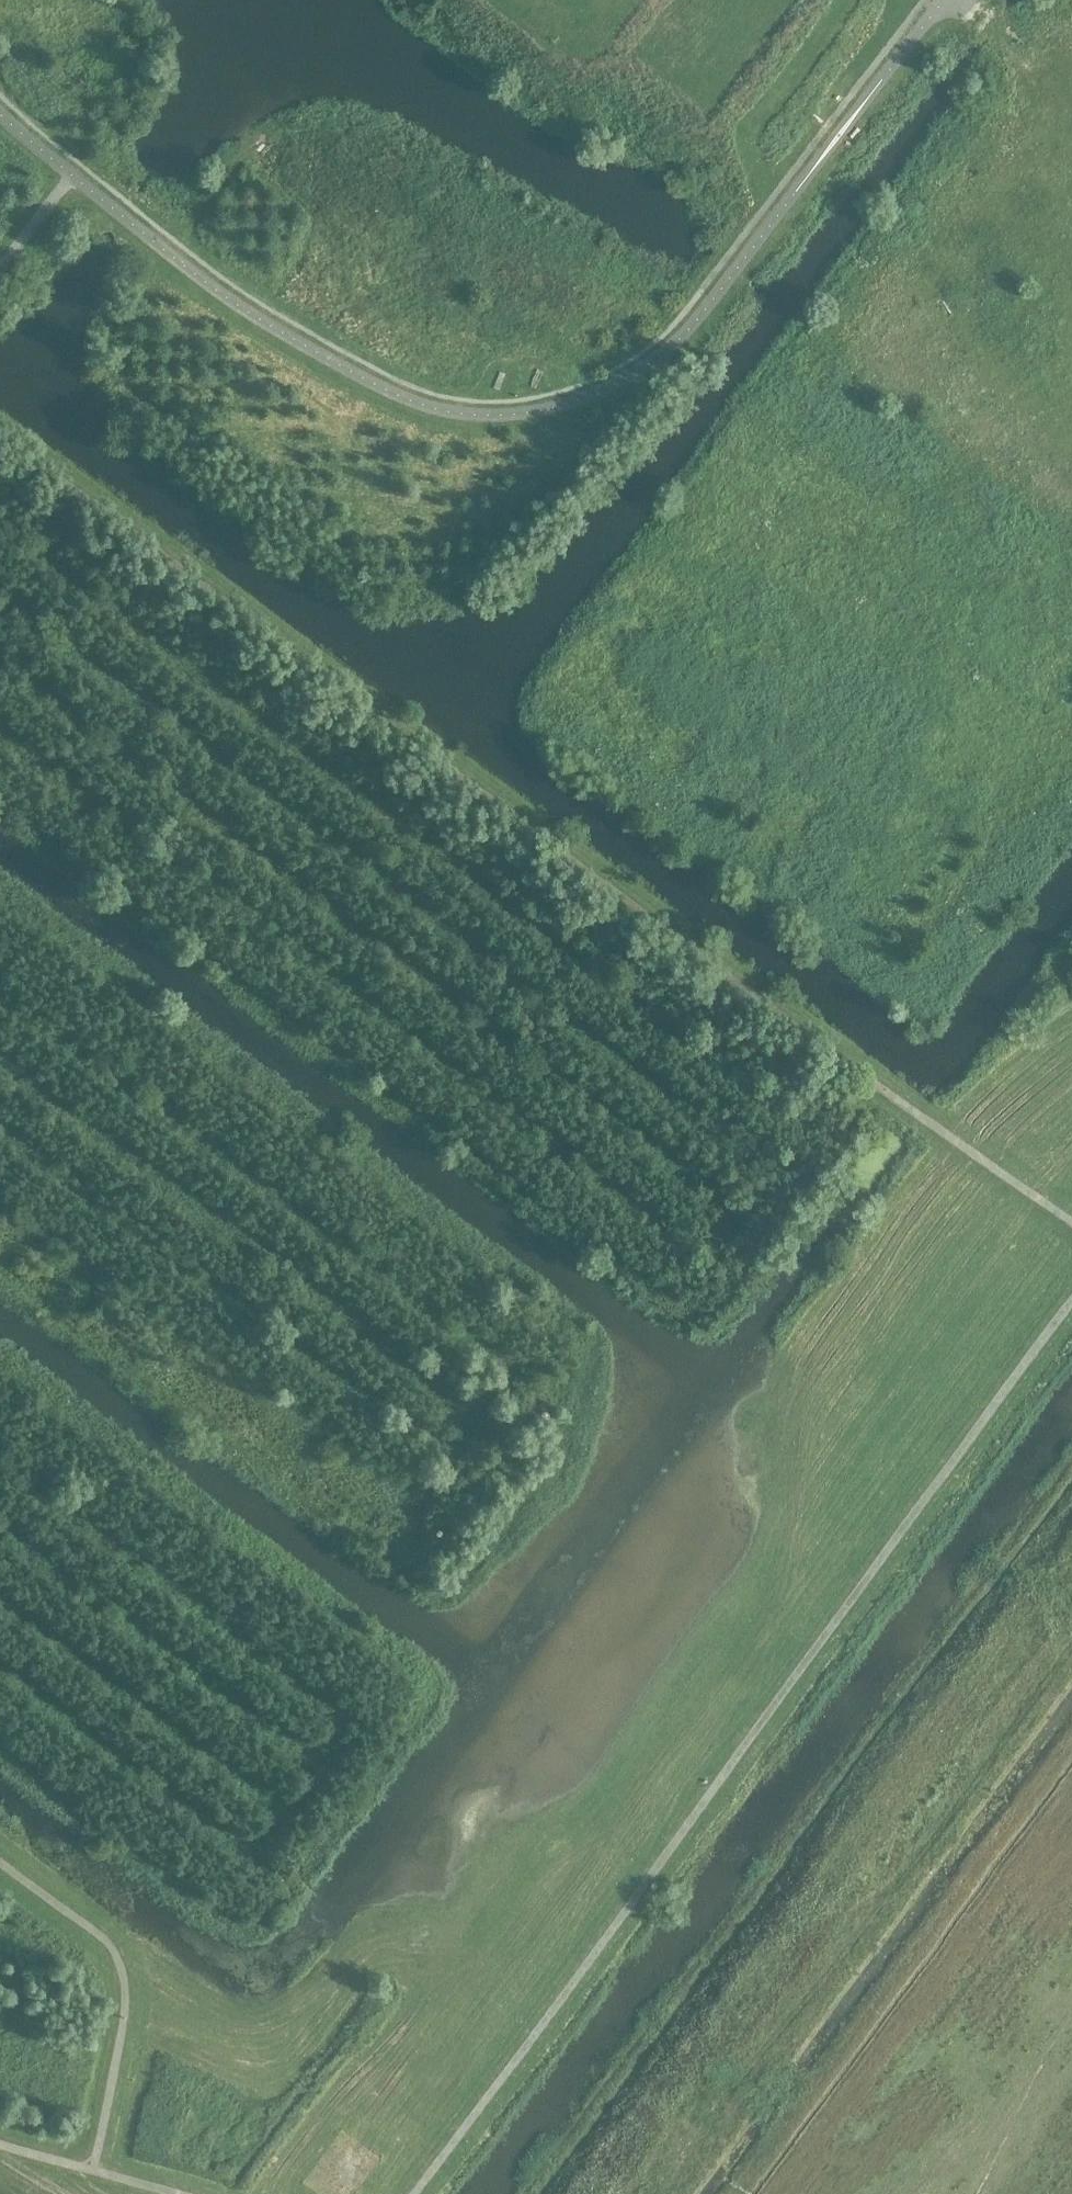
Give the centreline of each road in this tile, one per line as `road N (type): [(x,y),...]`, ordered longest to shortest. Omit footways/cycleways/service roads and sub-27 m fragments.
road 1 (track): [(412,2193),(1071,1302)]

